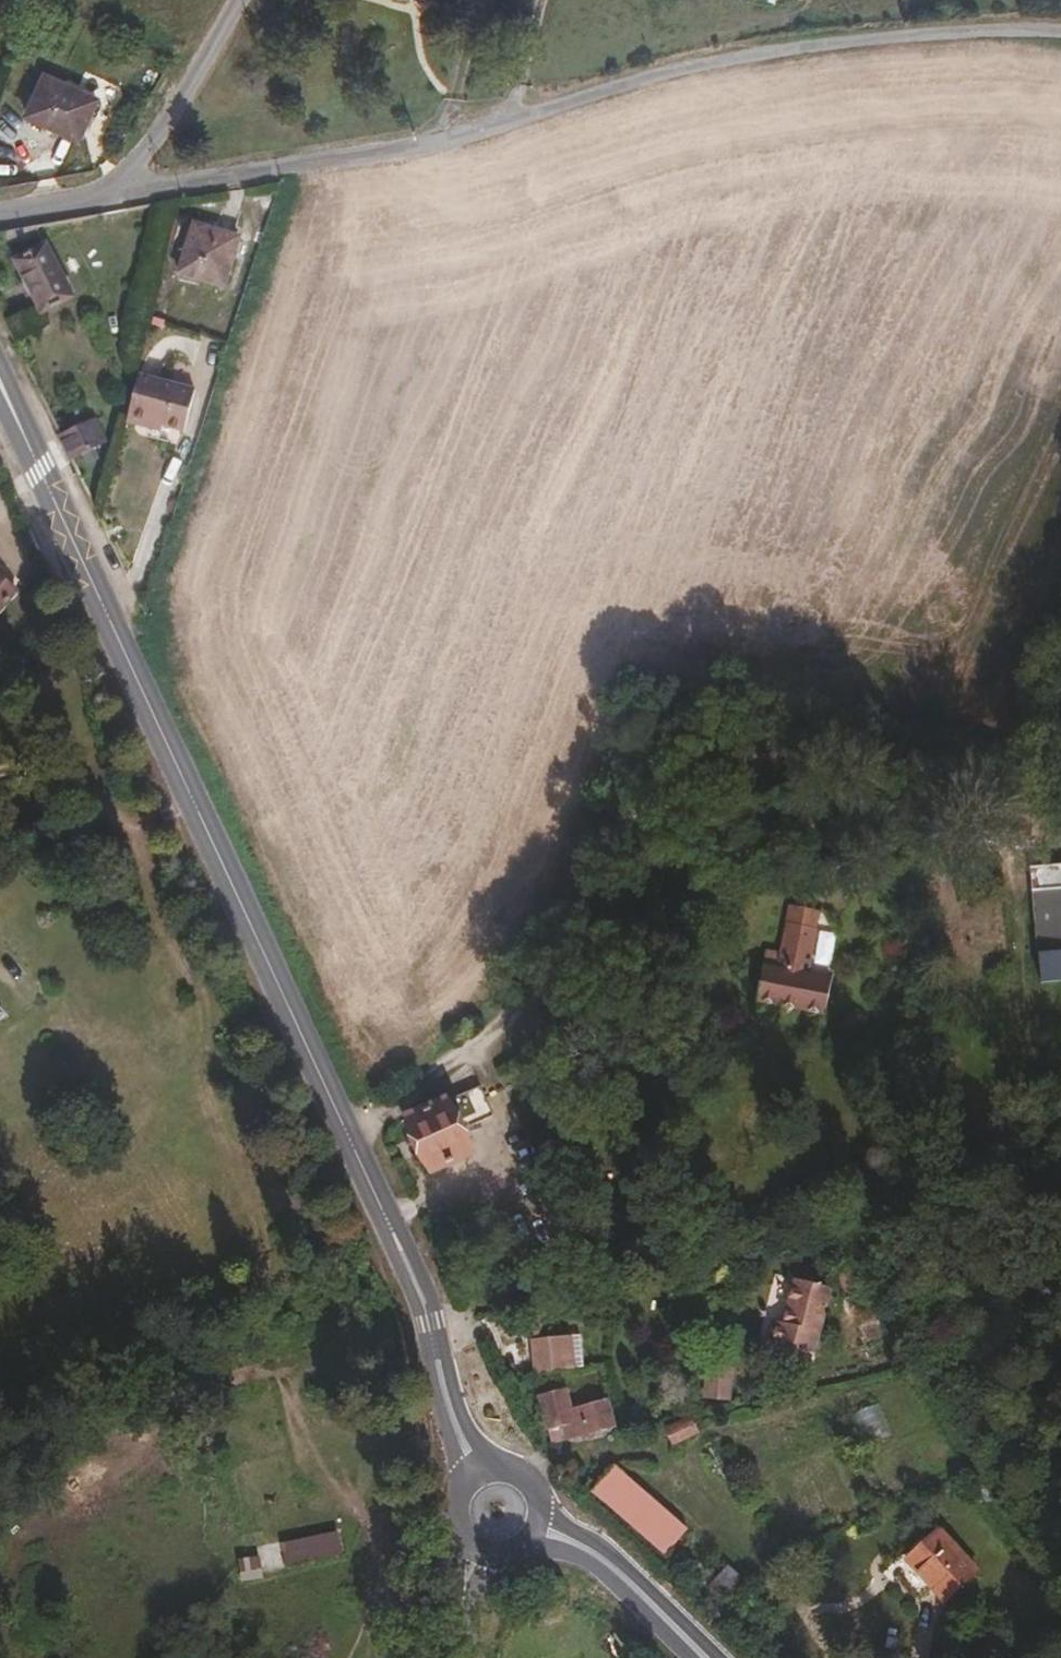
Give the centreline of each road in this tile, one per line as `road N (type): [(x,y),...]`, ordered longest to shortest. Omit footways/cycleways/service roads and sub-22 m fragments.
road 1 (secondary): [(0,385),(425,1301),(457,1428)]
road 2 (residential): [(130,193),(472,135),(710,58),(955,31),(1060,33)]
road 3 (unclassified): [(130,193),(134,168),(181,107),(244,0)]
road 4 (secondary): [(580,1543),(703,1657)]
road 5 (residential): [(0,217),(130,193)]

